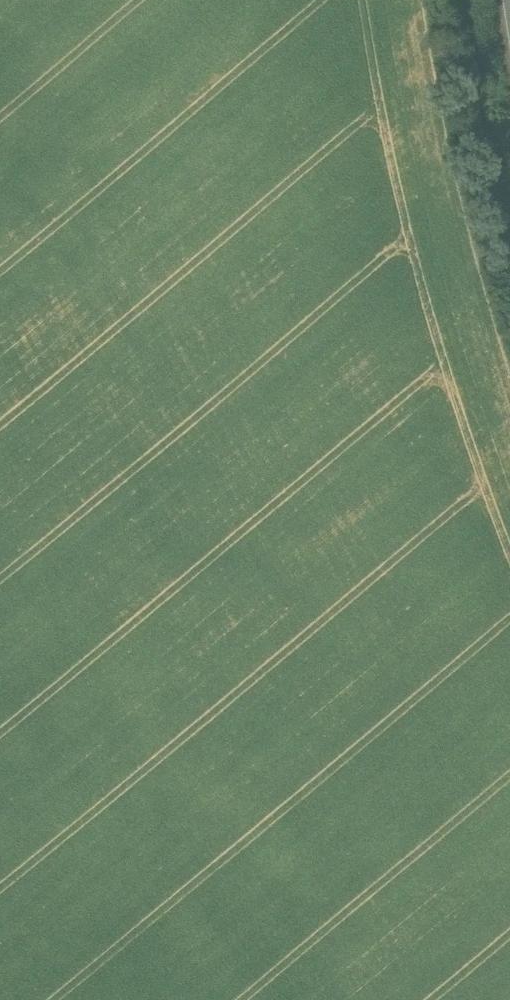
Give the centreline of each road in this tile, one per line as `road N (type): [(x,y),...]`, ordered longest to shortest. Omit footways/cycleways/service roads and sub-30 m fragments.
road 1 (track): [(464,0),(509,213)]

